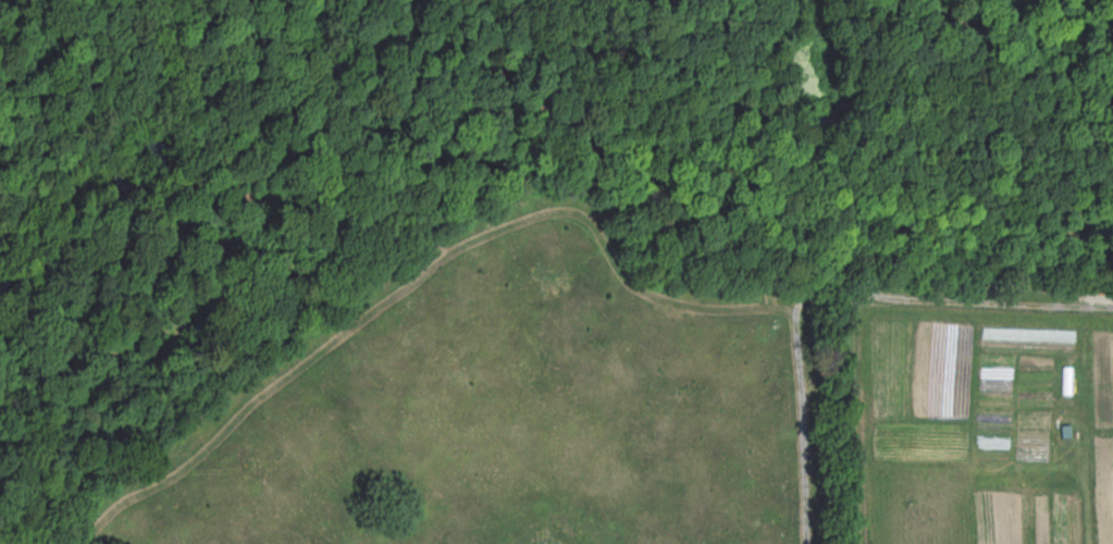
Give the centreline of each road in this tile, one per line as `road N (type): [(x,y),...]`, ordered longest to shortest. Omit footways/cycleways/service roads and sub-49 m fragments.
road 1 (track): [(794,308),(716,308),(634,285),(599,232),(576,214),(557,210),(509,224),(407,282),(272,386),(212,450),(100,510),(81,543)]
road 2 (track): [(797,189),(743,151),(710,141),(643,147),(510,128),(408,156),(307,150),(234,172)]
road 3 (track): [(1112,309),(879,298),(825,287),(803,295),(794,308),(808,543)]
road 4 (track): [(797,189),(791,243),(754,310)]
road 5 (track): [(684,0),(691,27),(718,54),(742,102)]

